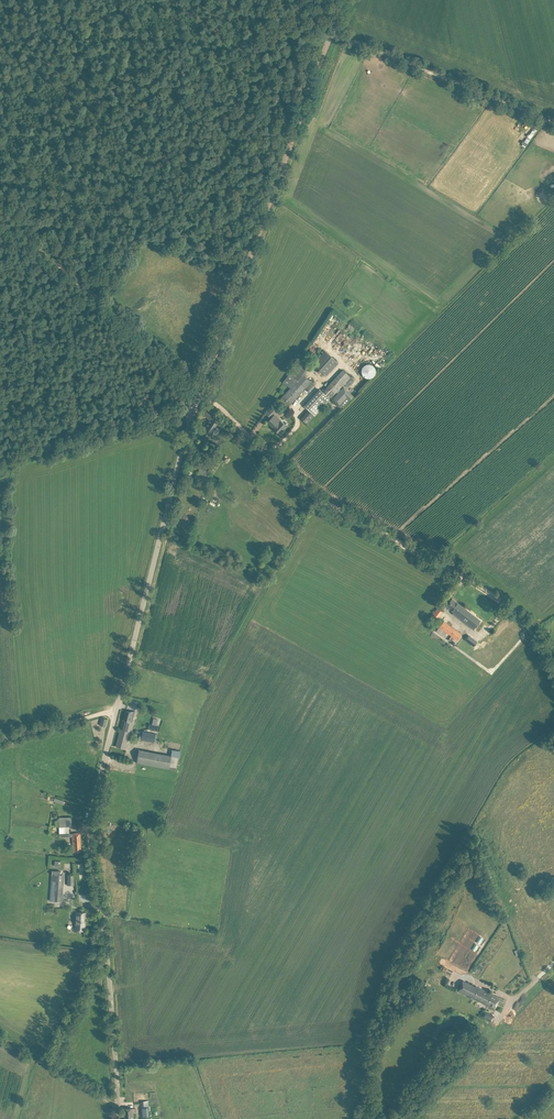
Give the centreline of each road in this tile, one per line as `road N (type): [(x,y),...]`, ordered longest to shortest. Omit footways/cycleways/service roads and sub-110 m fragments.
road 1 (unclassified): [(118,1118),(94,801),(187,432),(344,0)]
road 2 (track): [(201,393),(324,501),(510,607),(553,660)]
road 3 (track): [(201,393),(0,210)]
road 4 (track): [(331,32),(553,122)]
road 5 (track): [(195,409),(0,464)]
road 6 (track): [(0,1036),(118,1104)]
road 7 (track): [(0,739),(117,709)]

